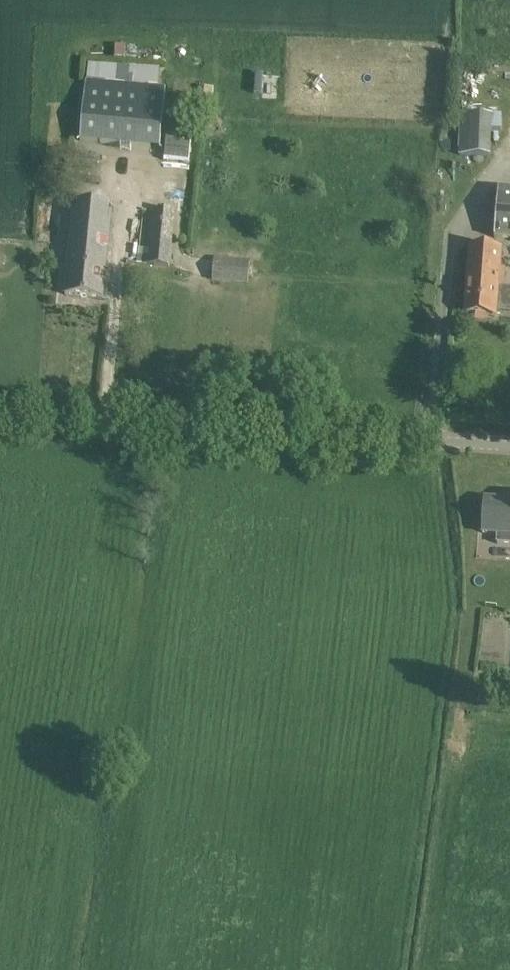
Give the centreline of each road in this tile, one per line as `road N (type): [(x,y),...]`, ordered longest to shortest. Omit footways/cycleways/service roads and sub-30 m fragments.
road 1 (unclassified): [(0,415),(509,447)]

